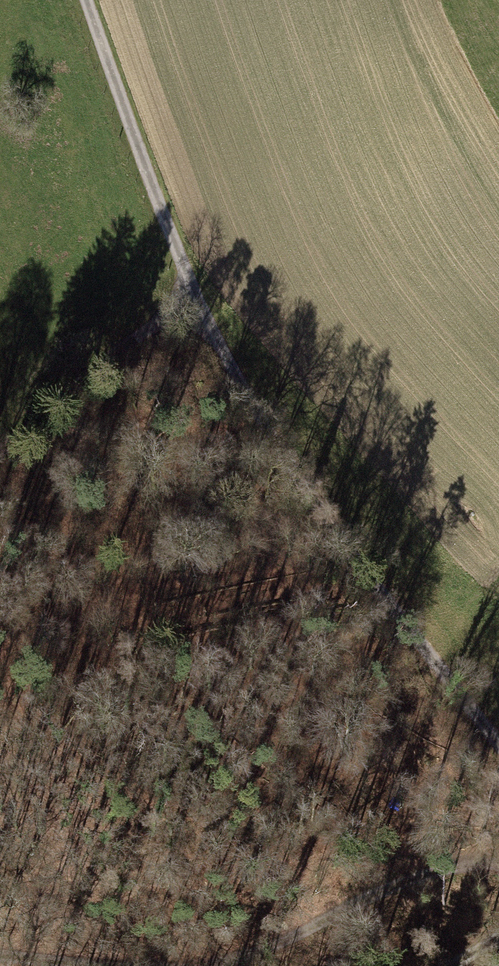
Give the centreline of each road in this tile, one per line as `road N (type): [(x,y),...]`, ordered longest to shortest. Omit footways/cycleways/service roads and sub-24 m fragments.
road 1 (unclassified): [(498,746),(258,420),(195,295),(88,0)]
road 2 (track): [(197,965),(235,963),(433,871),(498,863)]
road 3 (track): [(0,448),(195,295)]

